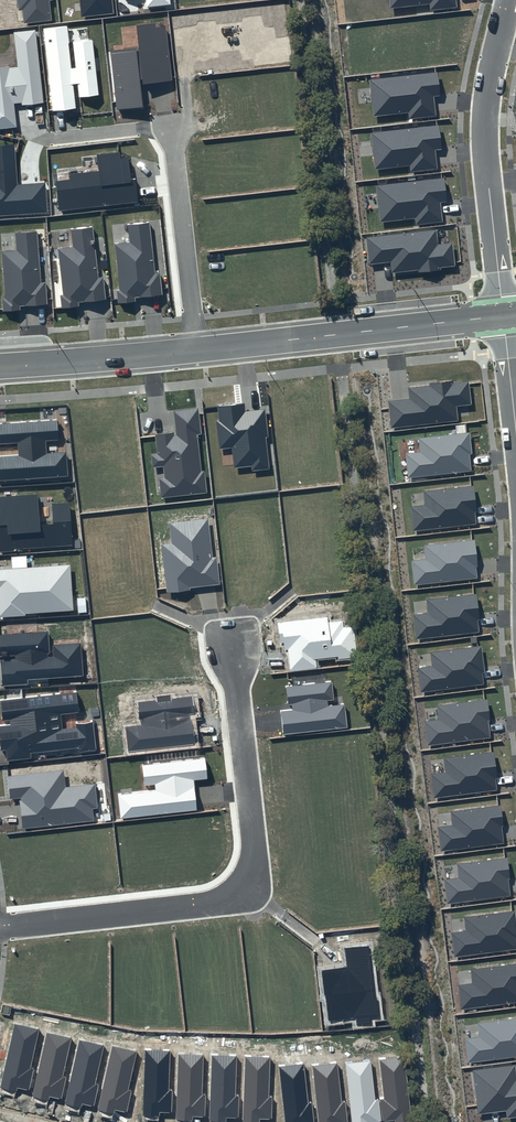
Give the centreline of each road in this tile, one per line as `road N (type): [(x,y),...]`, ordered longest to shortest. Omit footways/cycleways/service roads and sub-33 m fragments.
road 1 (residential): [(0,927),(216,903),(249,882),(256,864),(231,639)]
road 2 (residential): [(504,316),(485,150),(488,90),(509,0)]
road 3 (residential): [(504,316),(195,350)]
road 4 (residential): [(195,350),(170,127)]
road 5 (residential): [(195,350),(0,366)]

